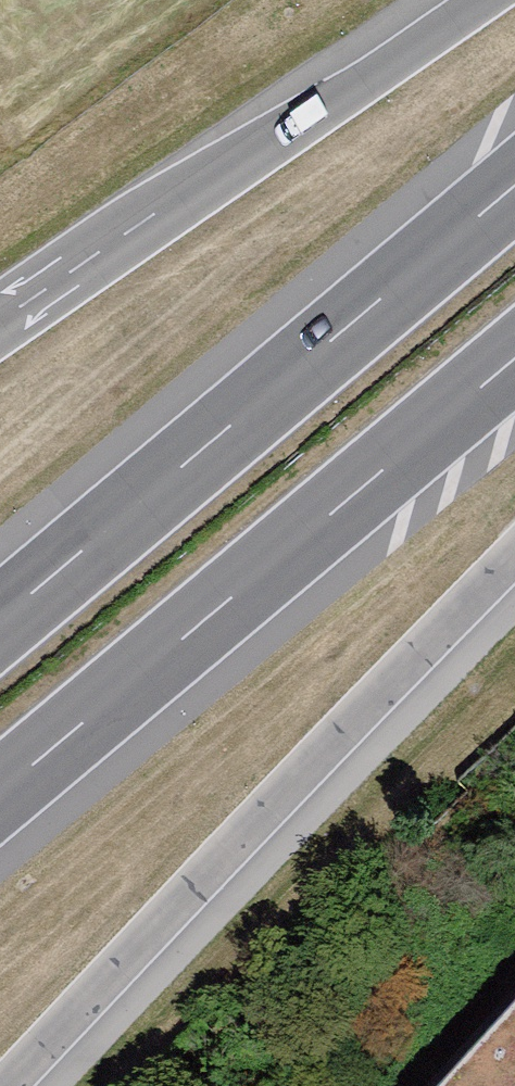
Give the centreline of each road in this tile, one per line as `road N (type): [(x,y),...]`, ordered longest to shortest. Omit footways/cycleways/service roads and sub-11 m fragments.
road 1 (motorway): [(5,1085),(514,556)]
road 2 (motorway): [(514,186),(0,620)]
road 3 (motorway): [(0,792),(514,358)]
road 4 (motorway): [(486,0),(0,320)]

